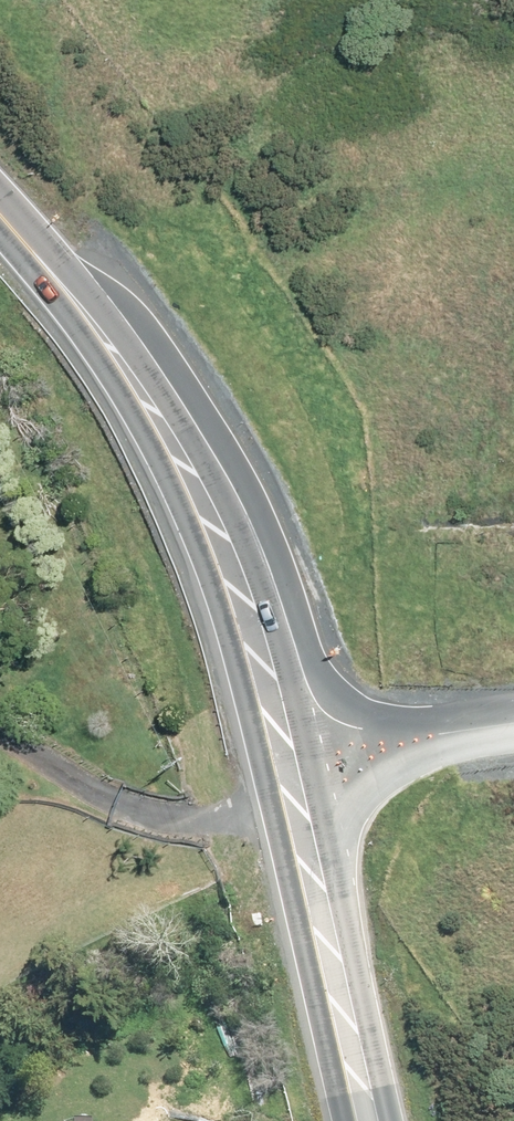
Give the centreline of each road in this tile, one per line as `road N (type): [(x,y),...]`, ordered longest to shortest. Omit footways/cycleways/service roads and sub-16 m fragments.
road 1 (secondary): [(2,215),(112,308),(192,424),(240,523),(281,625),(396,1120)]
road 2 (secondary): [(346,1120),(250,714),(177,494),(133,412),(2,215)]

